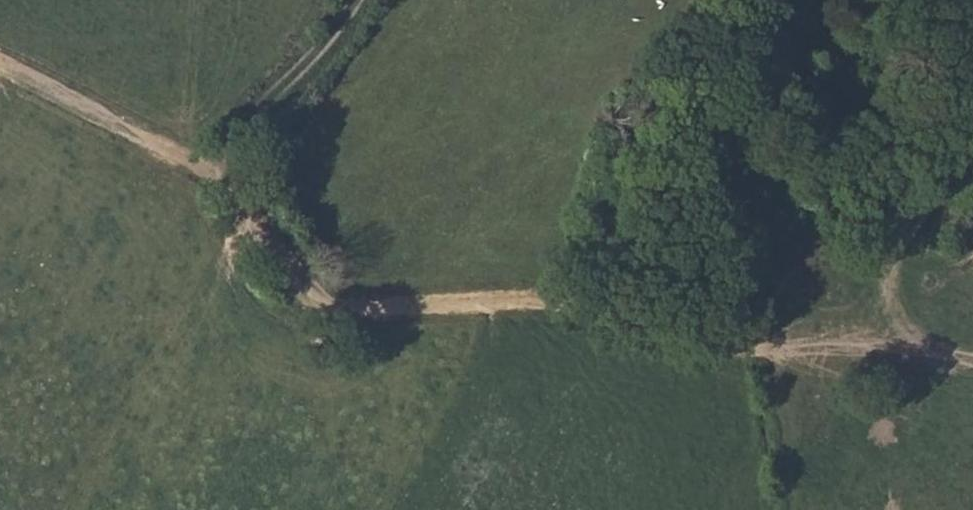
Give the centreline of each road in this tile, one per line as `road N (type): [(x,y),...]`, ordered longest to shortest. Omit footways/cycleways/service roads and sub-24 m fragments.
road 1 (track): [(206,163),(307,302),(559,302),(717,346),(753,347),(857,299),(908,240),(972,137)]
road 2 (track): [(0,69),(206,163),(356,0)]
road 3 (track): [(857,299),(878,326),(972,354)]

